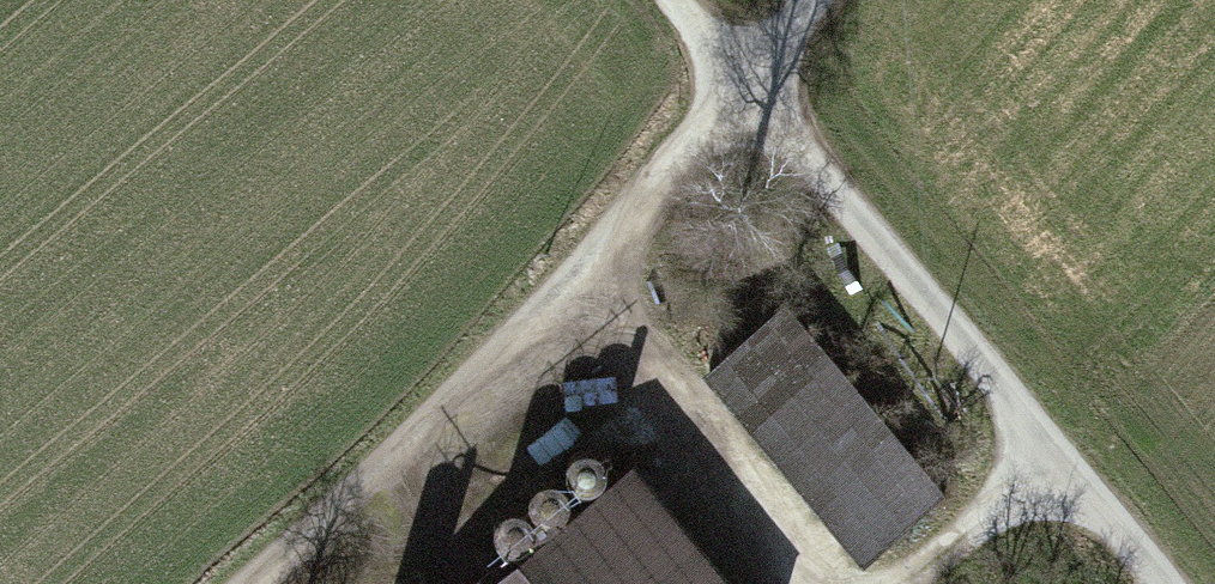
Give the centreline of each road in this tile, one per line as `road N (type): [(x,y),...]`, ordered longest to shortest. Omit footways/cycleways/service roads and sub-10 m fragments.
road 1 (track): [(242,583),(328,512),(747,70)]
road 2 (track): [(1165,583),(747,70)]

